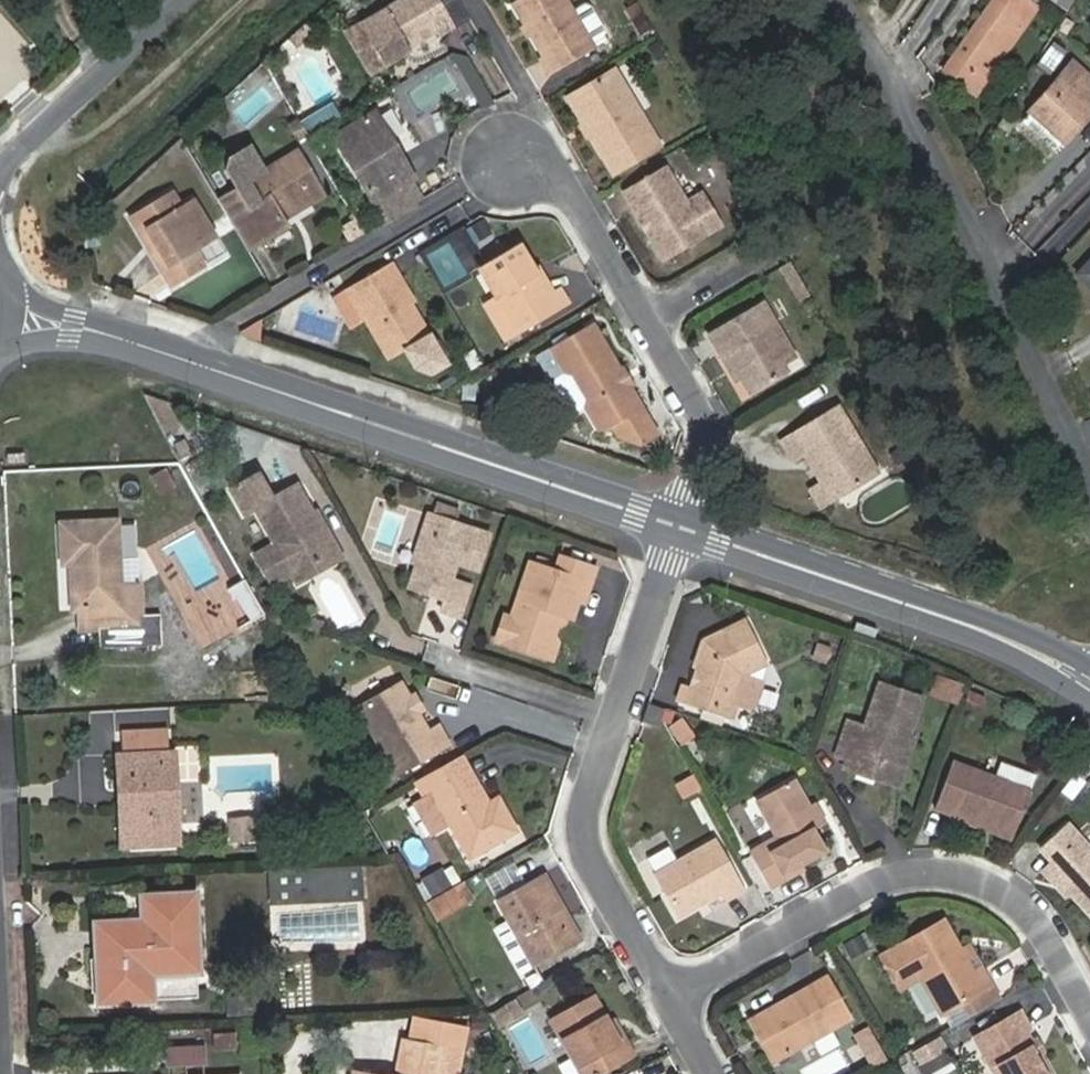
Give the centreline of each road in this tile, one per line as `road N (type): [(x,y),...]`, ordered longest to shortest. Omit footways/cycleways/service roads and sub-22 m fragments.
road 1 (residential): [(654,322),(581,201),(520,158),(179,357)]
road 2 (tertiary): [(687,527),(179,357)]
road 3 (residential): [(1089,463),(926,138),(841,0)]
road 4 (residential): [(1089,1002),(1044,920),(969,876),(930,871),(891,880),(674,996)]
road 5 (residential): [(687,527),(590,822),(610,882),(674,996)]
road 6 (tertiary): [(1089,683),(1021,641),(687,527)]
road 7 (residential): [(184,0),(21,148),(0,177)]
road 8 (residential): [(687,527),(715,433),(654,322)]
road 9 (tertiary): [(179,357),(19,320)]
road 10 (residential): [(654,322),(766,258)]

